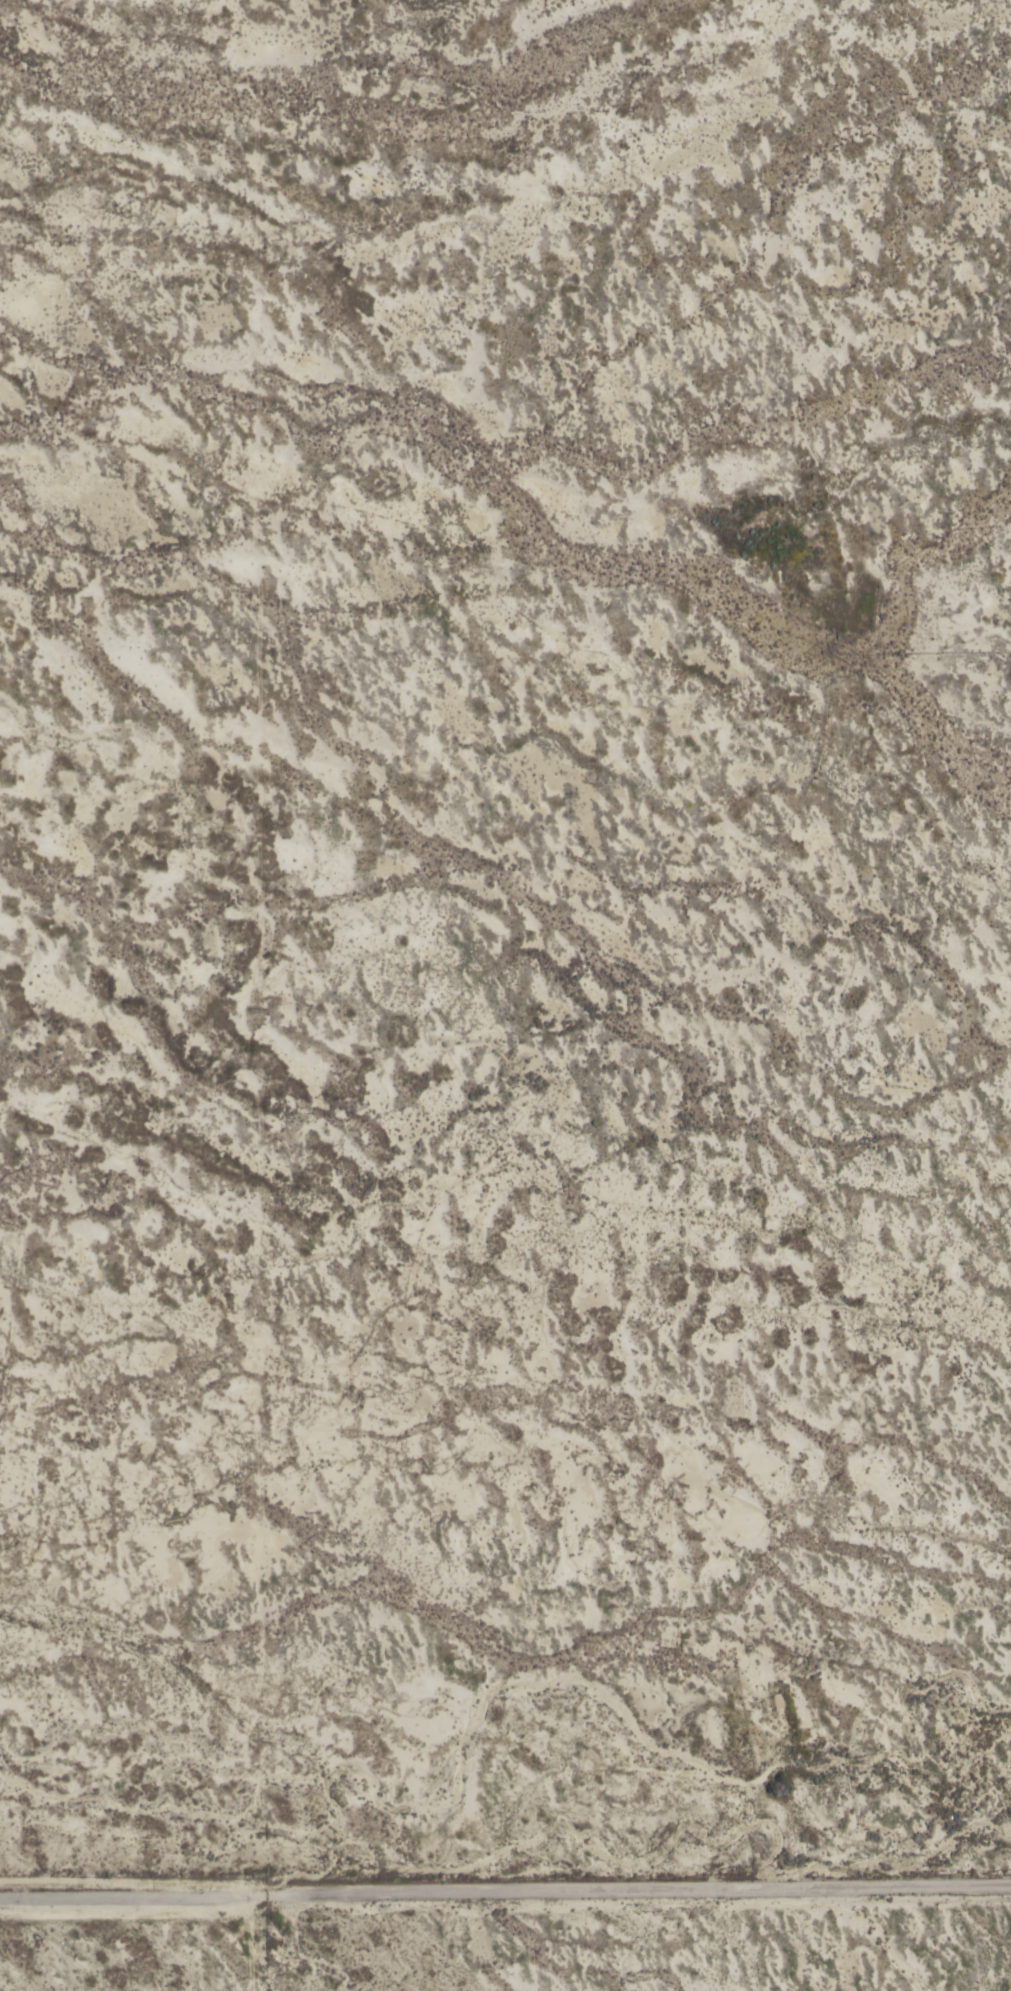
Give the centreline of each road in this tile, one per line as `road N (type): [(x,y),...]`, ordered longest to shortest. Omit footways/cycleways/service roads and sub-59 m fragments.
road 1 (residential): [(268,1892),(1010,1885)]
road 2 (residential): [(0,1894),(268,1892)]

